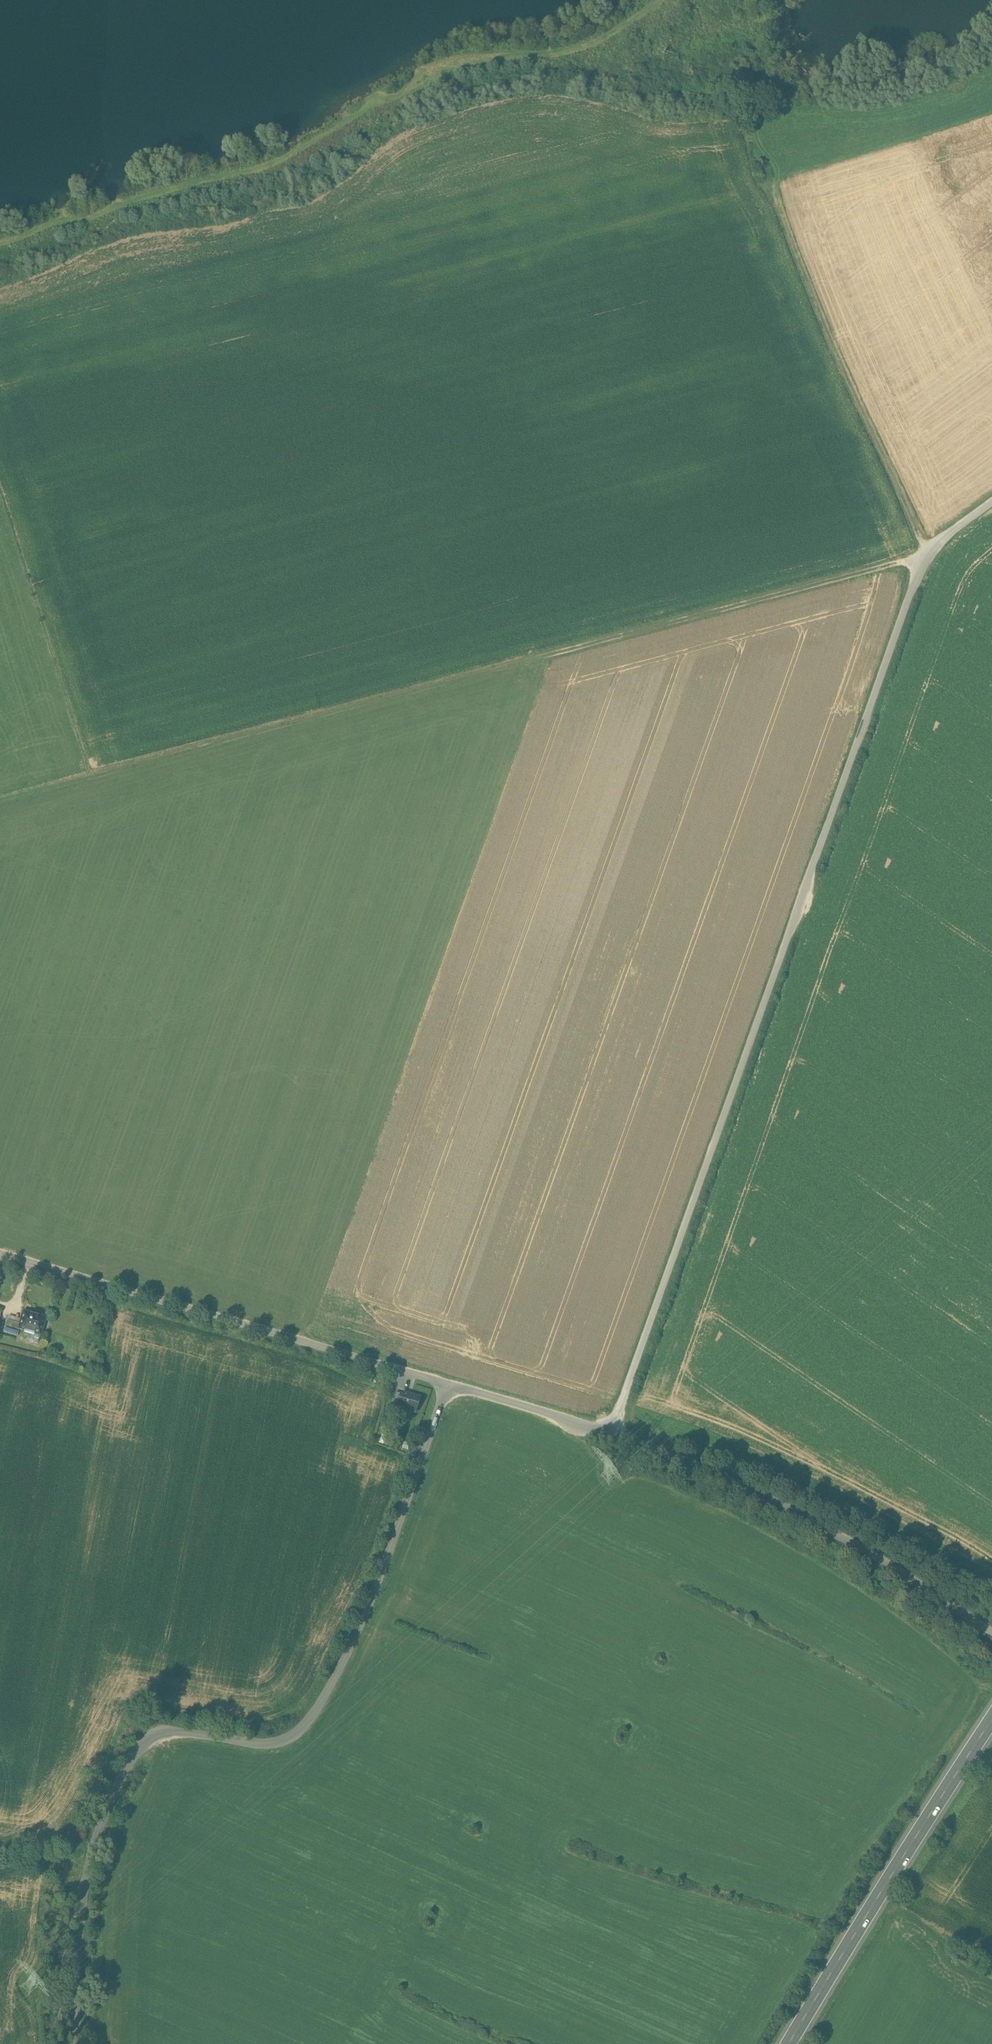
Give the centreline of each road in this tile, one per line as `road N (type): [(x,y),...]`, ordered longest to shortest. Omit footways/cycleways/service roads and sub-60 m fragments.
road 1 (track): [(991,502),(929,550),(611,1432)]
road 2 (track): [(925,559),(0,799)]
road 3 (unclassified): [(448,1386),(364,1609),(298,1732),(266,1742),(176,1730),(153,1735),(126,1770),(100,1826),(83,1893),(78,2043)]
road 4 (unclassified): [(991,1631),(861,1548),(644,1445),(448,1386)]
road 5 (unclassified): [(448,1386),(0,1253)]
road 6 (track): [(929,550),(833,350),(767,171),(780,139)]
road 7 (primary): [(991,1721),(789,2043)]

